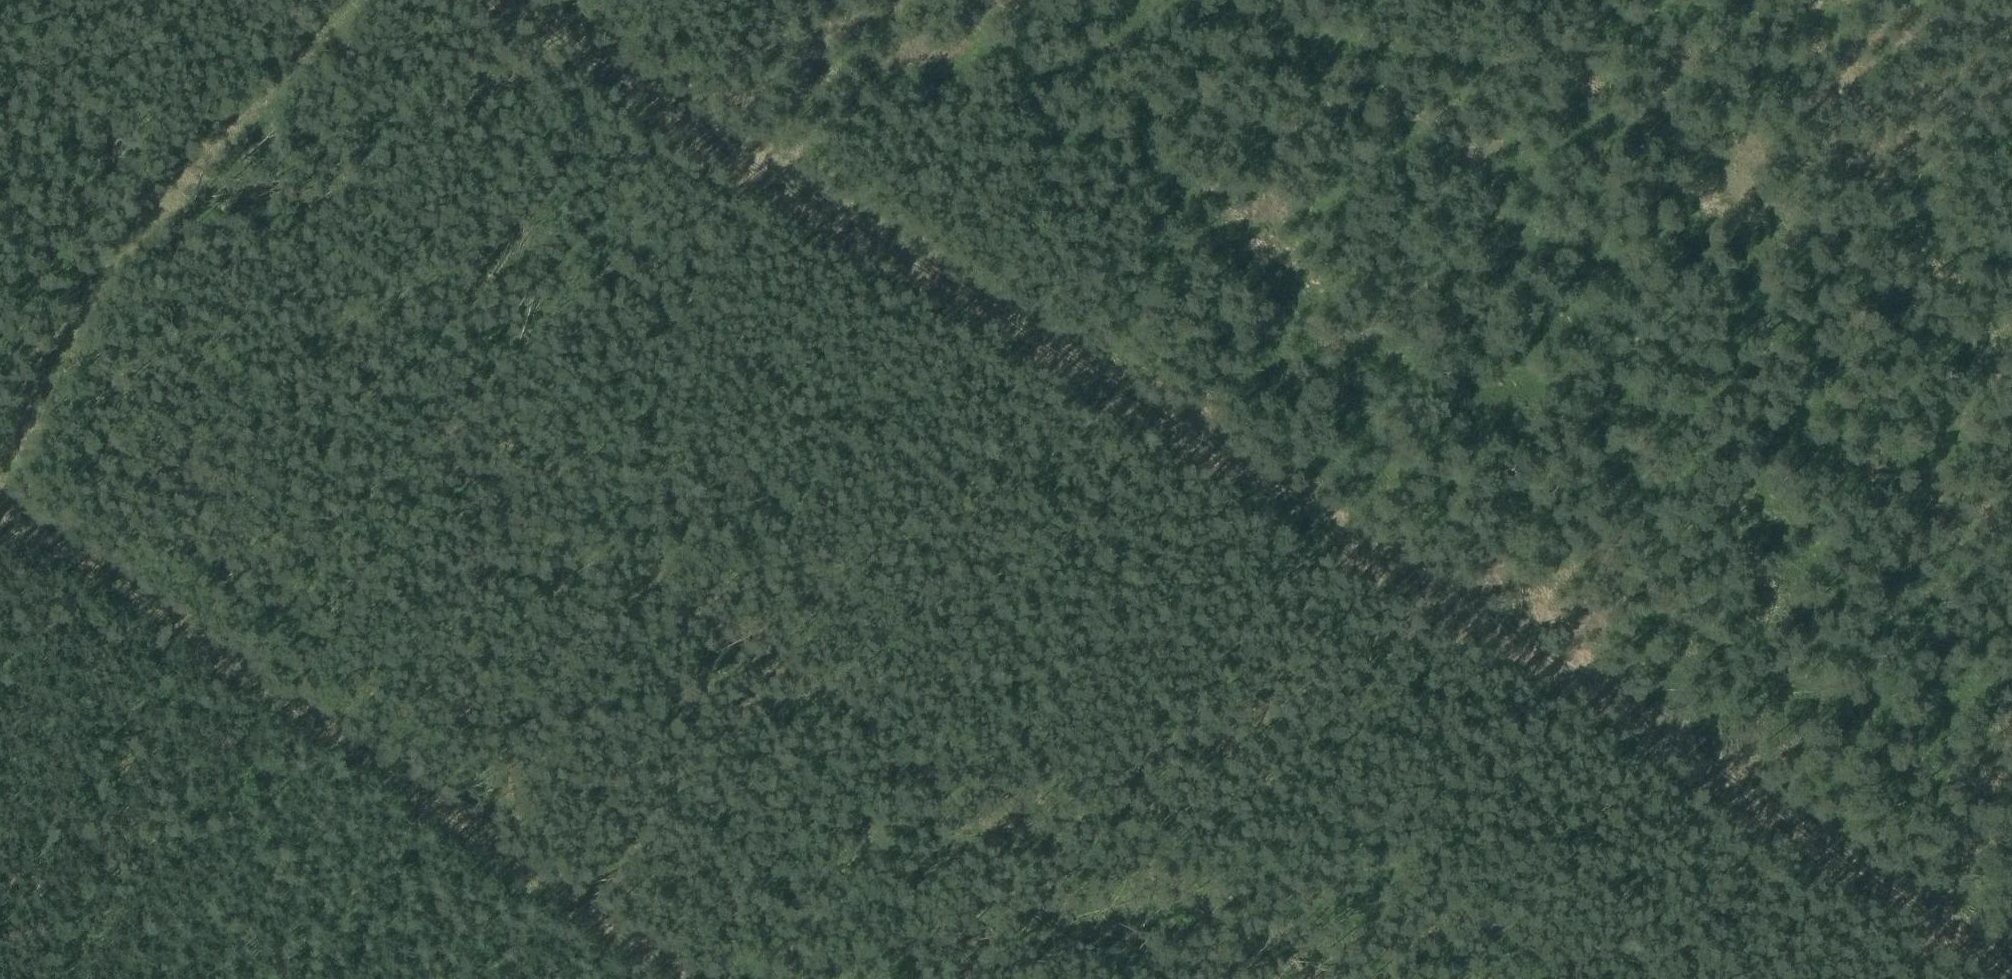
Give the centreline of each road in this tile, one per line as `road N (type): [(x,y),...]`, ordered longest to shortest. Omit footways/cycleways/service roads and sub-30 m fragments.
road 1 (track): [(2005,978),(1624,705),(828,211),(510,0)]

